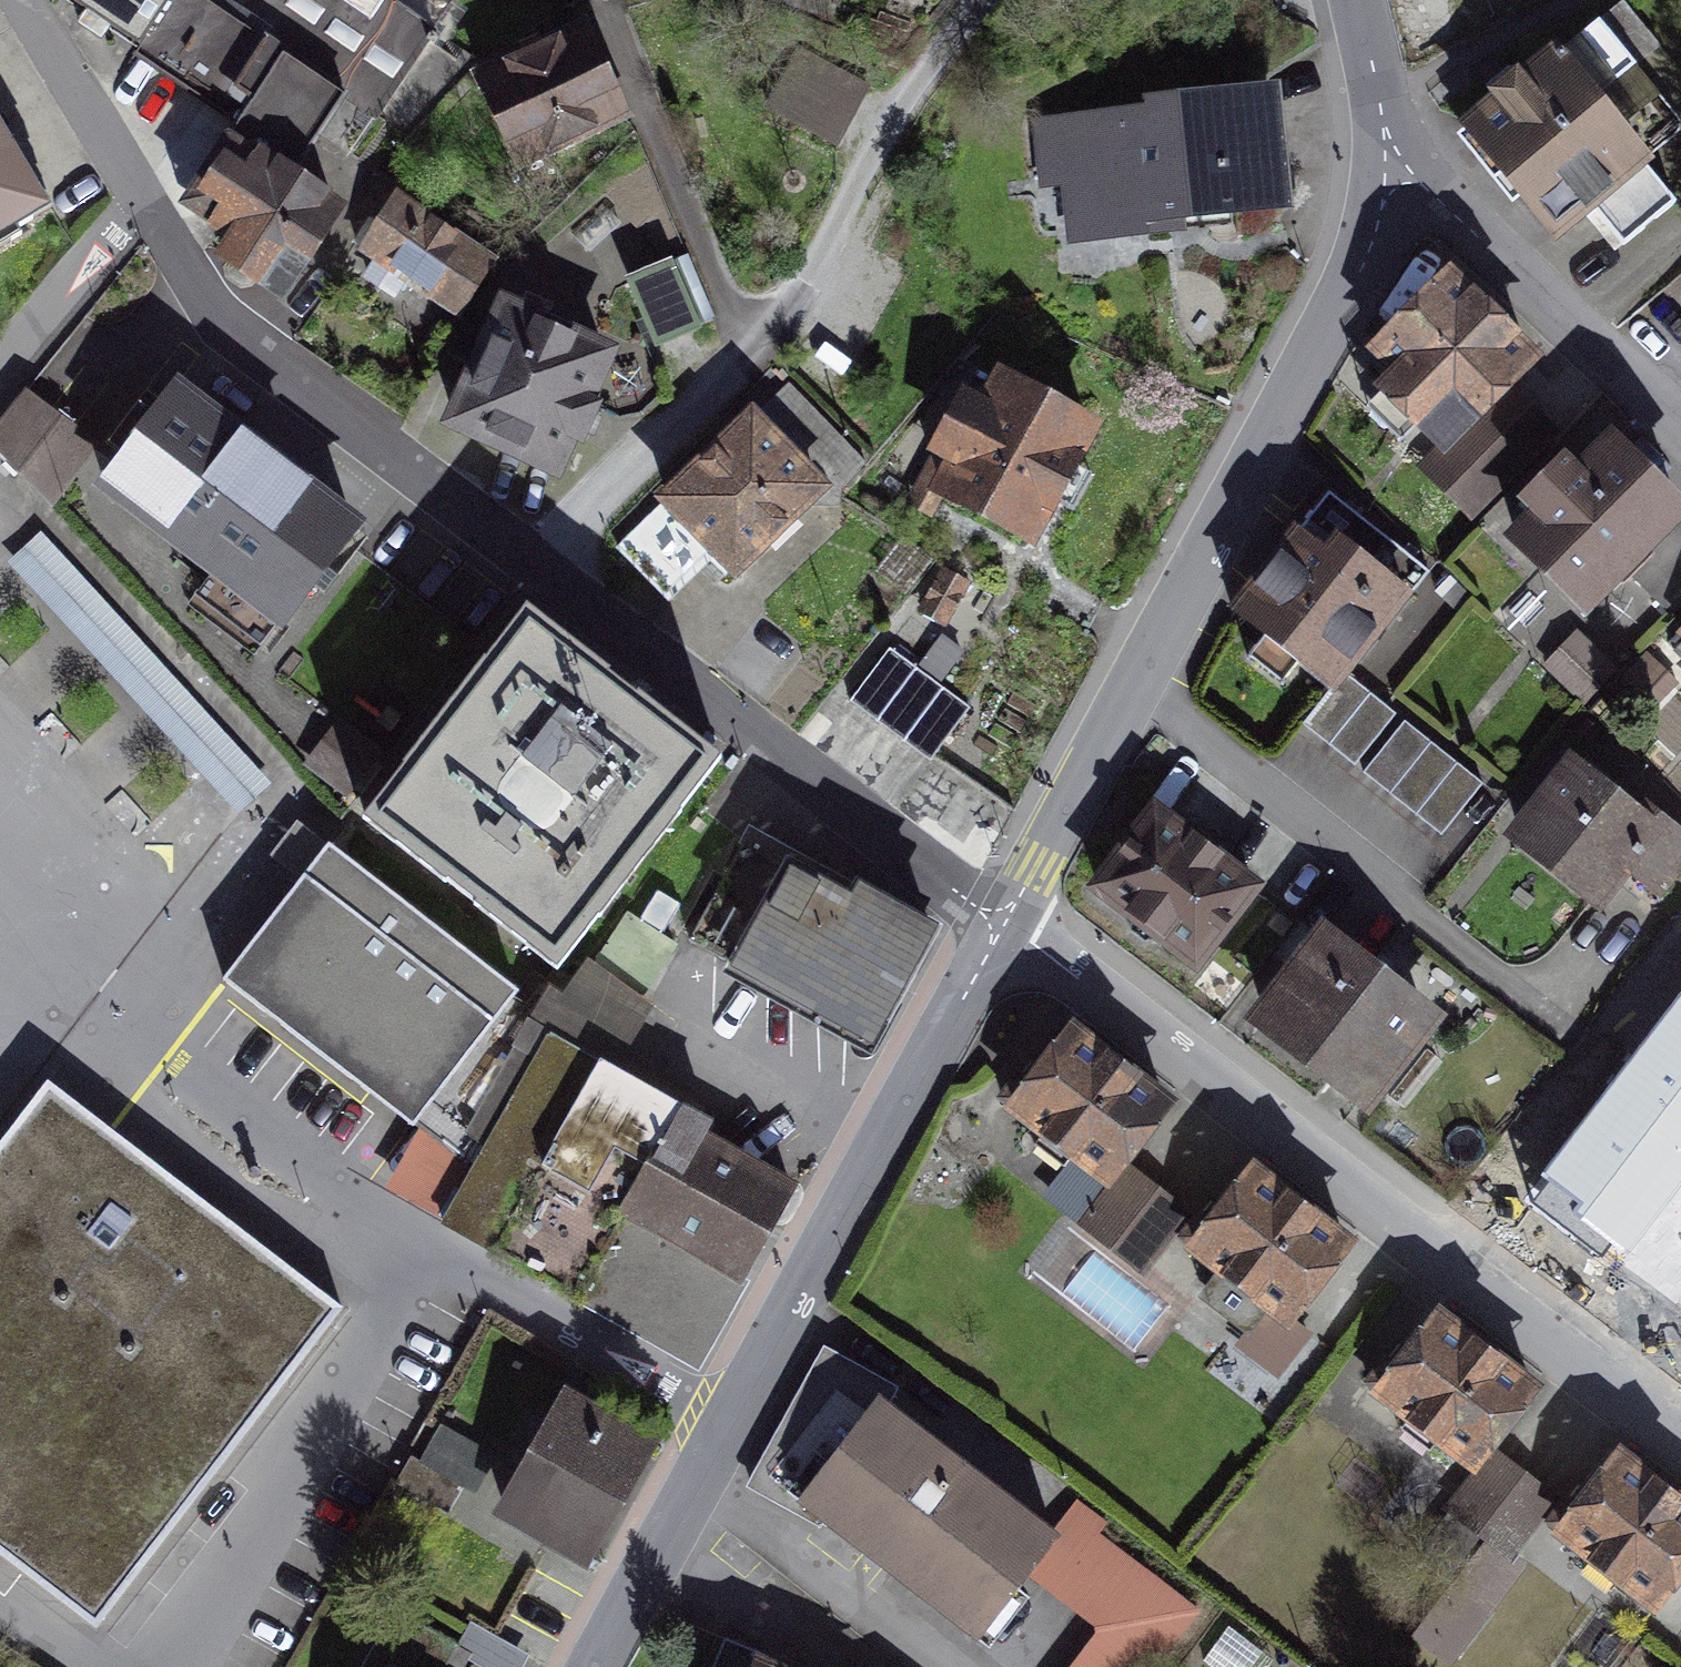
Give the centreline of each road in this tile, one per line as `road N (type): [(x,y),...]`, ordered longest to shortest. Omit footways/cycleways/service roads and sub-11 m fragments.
road 1 (residential): [(20,0),(198,293),(228,326),(1003,925)]
road 2 (residential): [(1003,925),(1352,287),(1395,162)]
road 3 (residential): [(1003,925),(1680,1445)]
road 4 (residential): [(591,1666),(1003,925)]
road 5 (residential): [(1395,162),(1680,430)]
road 6 (residential): [(1379,99),(1569,0)]

